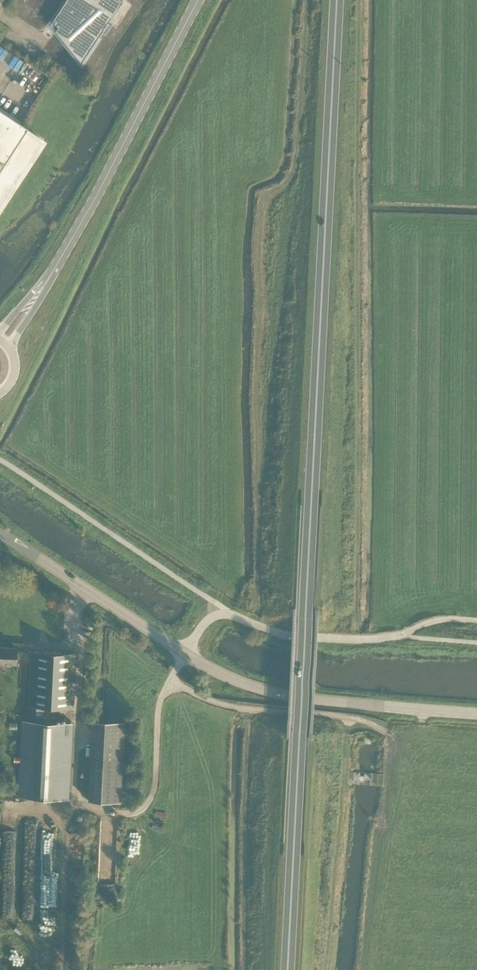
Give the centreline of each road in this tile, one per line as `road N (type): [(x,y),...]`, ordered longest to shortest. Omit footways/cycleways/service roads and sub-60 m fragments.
road 1 (trunk): [(337,0),(286,969)]
road 2 (secondary): [(476,713),(286,695),(185,652)]
road 3 (tertiary): [(62,255),(197,0)]
road 4 (unclassified): [(185,652),(218,615),(288,636),(398,636)]
road 5 (secondary): [(185,652),(0,534)]

